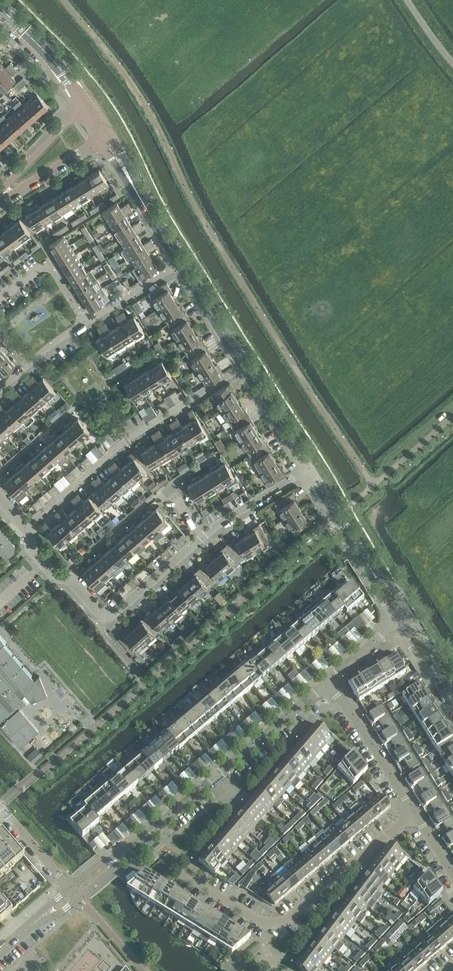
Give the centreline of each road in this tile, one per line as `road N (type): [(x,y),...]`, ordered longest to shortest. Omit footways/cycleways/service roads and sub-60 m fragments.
road 1 (residential): [(74,891),(326,687)]
road 2 (residential): [(182,871),(274,926),(413,812)]
road 3 (residential): [(28,529),(127,442),(244,367)]
road 4 (residential): [(28,529),(30,548),(107,621),(204,537)]
road 5 (tertiary): [(403,619),(307,473)]
road 6 (residential): [(413,812),(346,705),(326,687)]
road 7 (tertiary): [(181,264),(107,138)]
road 8 (residential): [(86,322),(51,263),(0,299)]
road 9 (tertiary): [(83,100),(0,4)]
road 10 (residential): [(83,100),(0,194)]
road 11 (tertiary): [(307,473),(244,367)]
road 12 (residential): [(0,198),(107,138)]
road 13 (residential): [(204,537),(307,473)]
road 14 (tertiary): [(244,367),(181,264)]

